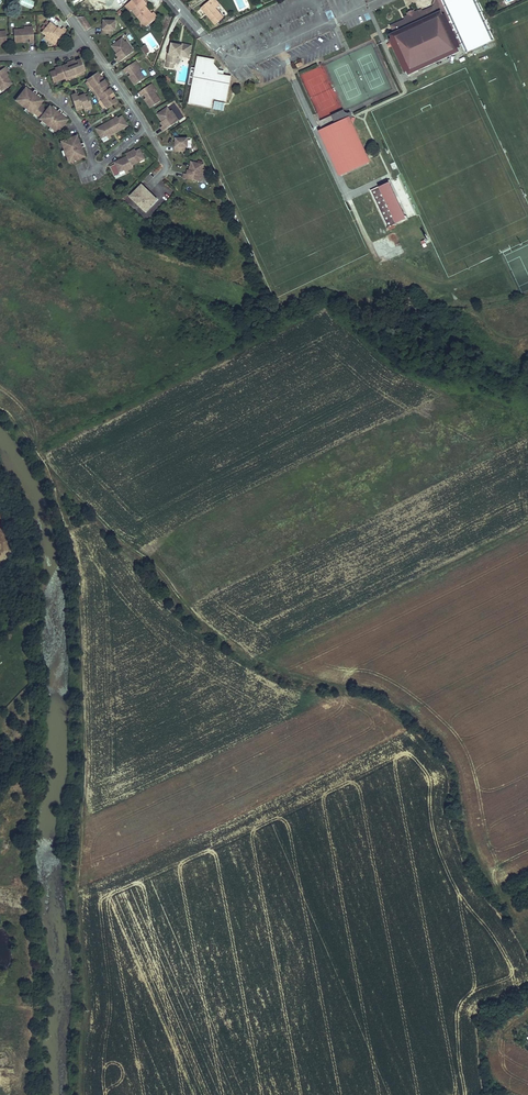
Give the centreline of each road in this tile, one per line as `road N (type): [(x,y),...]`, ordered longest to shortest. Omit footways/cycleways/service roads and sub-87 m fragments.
road 1 (track): [(0,405),(45,460),(81,589),(85,1094)]
road 2 (track): [(197,619),(155,566),(48,466)]

